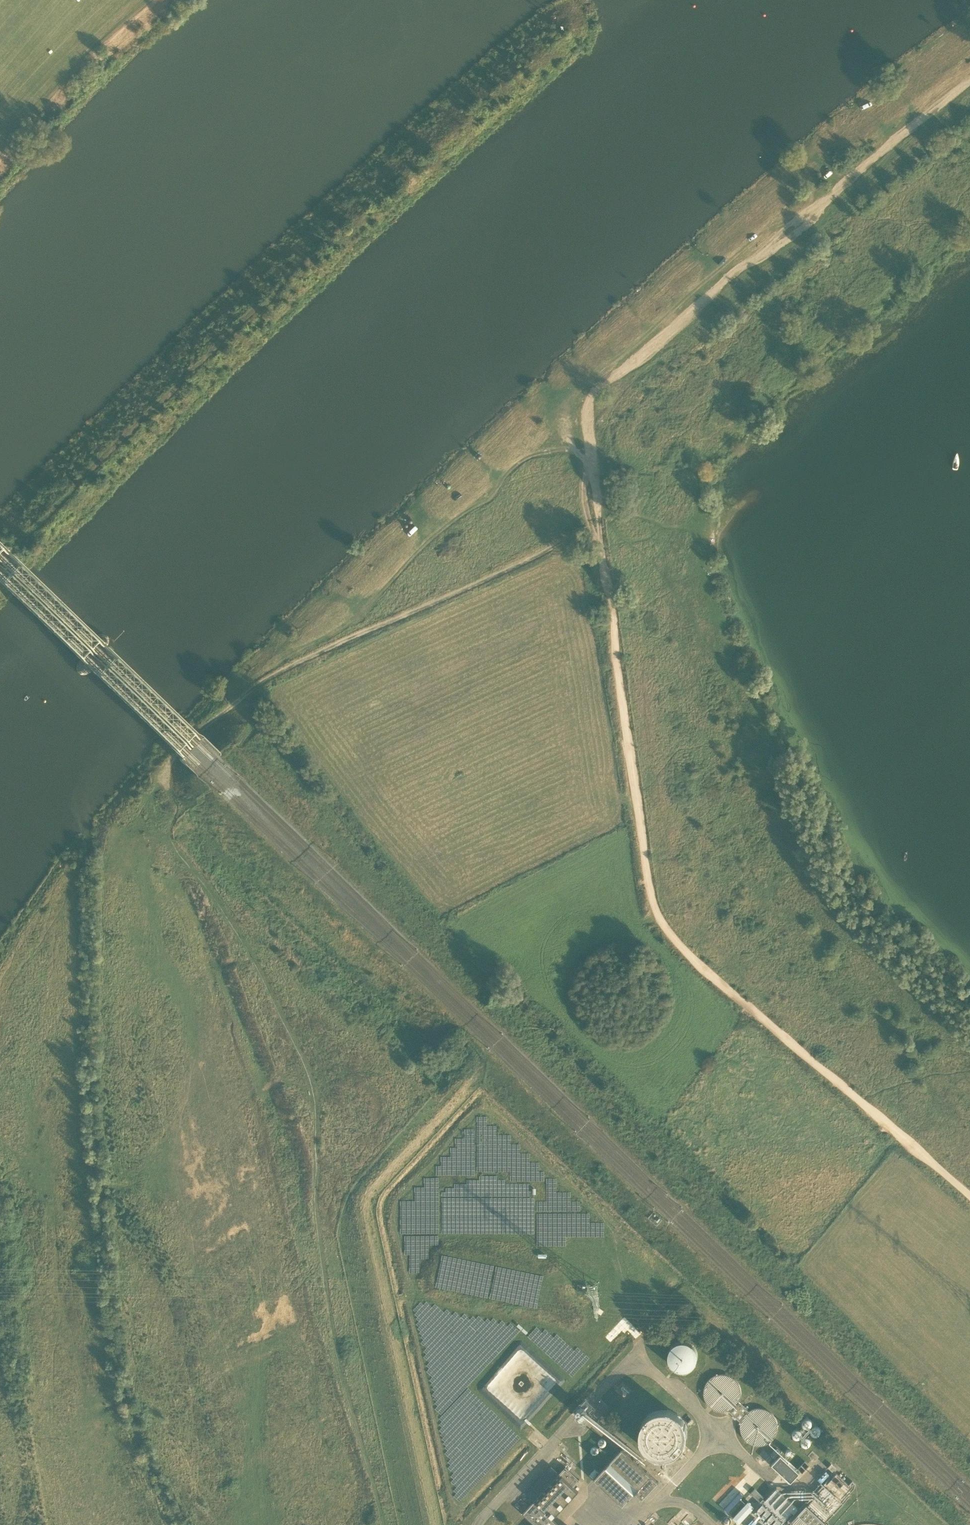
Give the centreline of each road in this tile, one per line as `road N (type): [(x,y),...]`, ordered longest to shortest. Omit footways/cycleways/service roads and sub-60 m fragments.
road 1 (track): [(969,1197),(671,937),(653,908),(599,530)]
road 2 (track): [(969,83),(611,379),(589,404),(585,425),(596,502)]
road 3 (track): [(599,530),(278,671),(205,729),(174,762),(166,790)]
road 4 (track): [(0,152),(149,0)]

